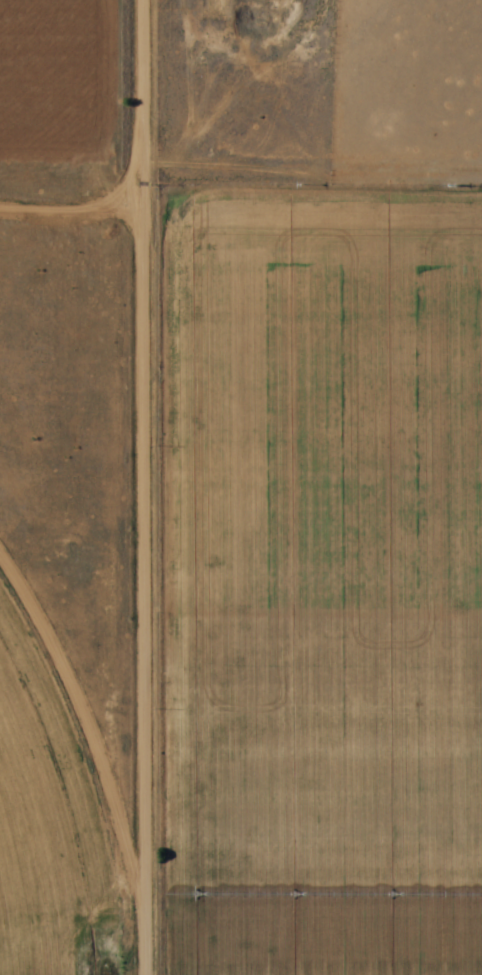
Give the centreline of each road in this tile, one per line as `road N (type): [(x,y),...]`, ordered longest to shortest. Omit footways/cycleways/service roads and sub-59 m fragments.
road 1 (residential): [(142,760),(153,149)]
road 2 (residential): [(138,974),(142,760)]
road 3 (residential): [(0,150),(153,149)]
road 4 (residential): [(153,149),(152,0)]

